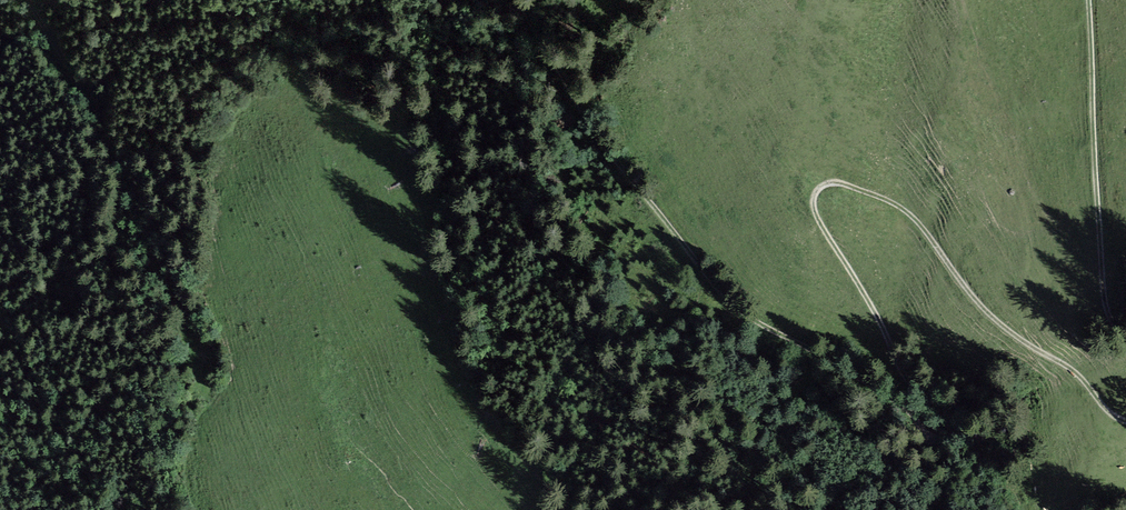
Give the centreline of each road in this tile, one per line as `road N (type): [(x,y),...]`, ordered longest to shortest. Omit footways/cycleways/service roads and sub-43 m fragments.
road 1 (track): [(520,0),(544,29),(579,106),(741,312),(857,375),(930,436),(949,431),(949,416),(904,371),(816,215),(816,193),(840,184),(910,215),(1003,326),(1071,370),(1125,421)]
road 2 (track): [(204,388),(137,192),(30,0)]
road 3 (track): [(1125,340),(1106,308),(1103,279),(1089,0)]

